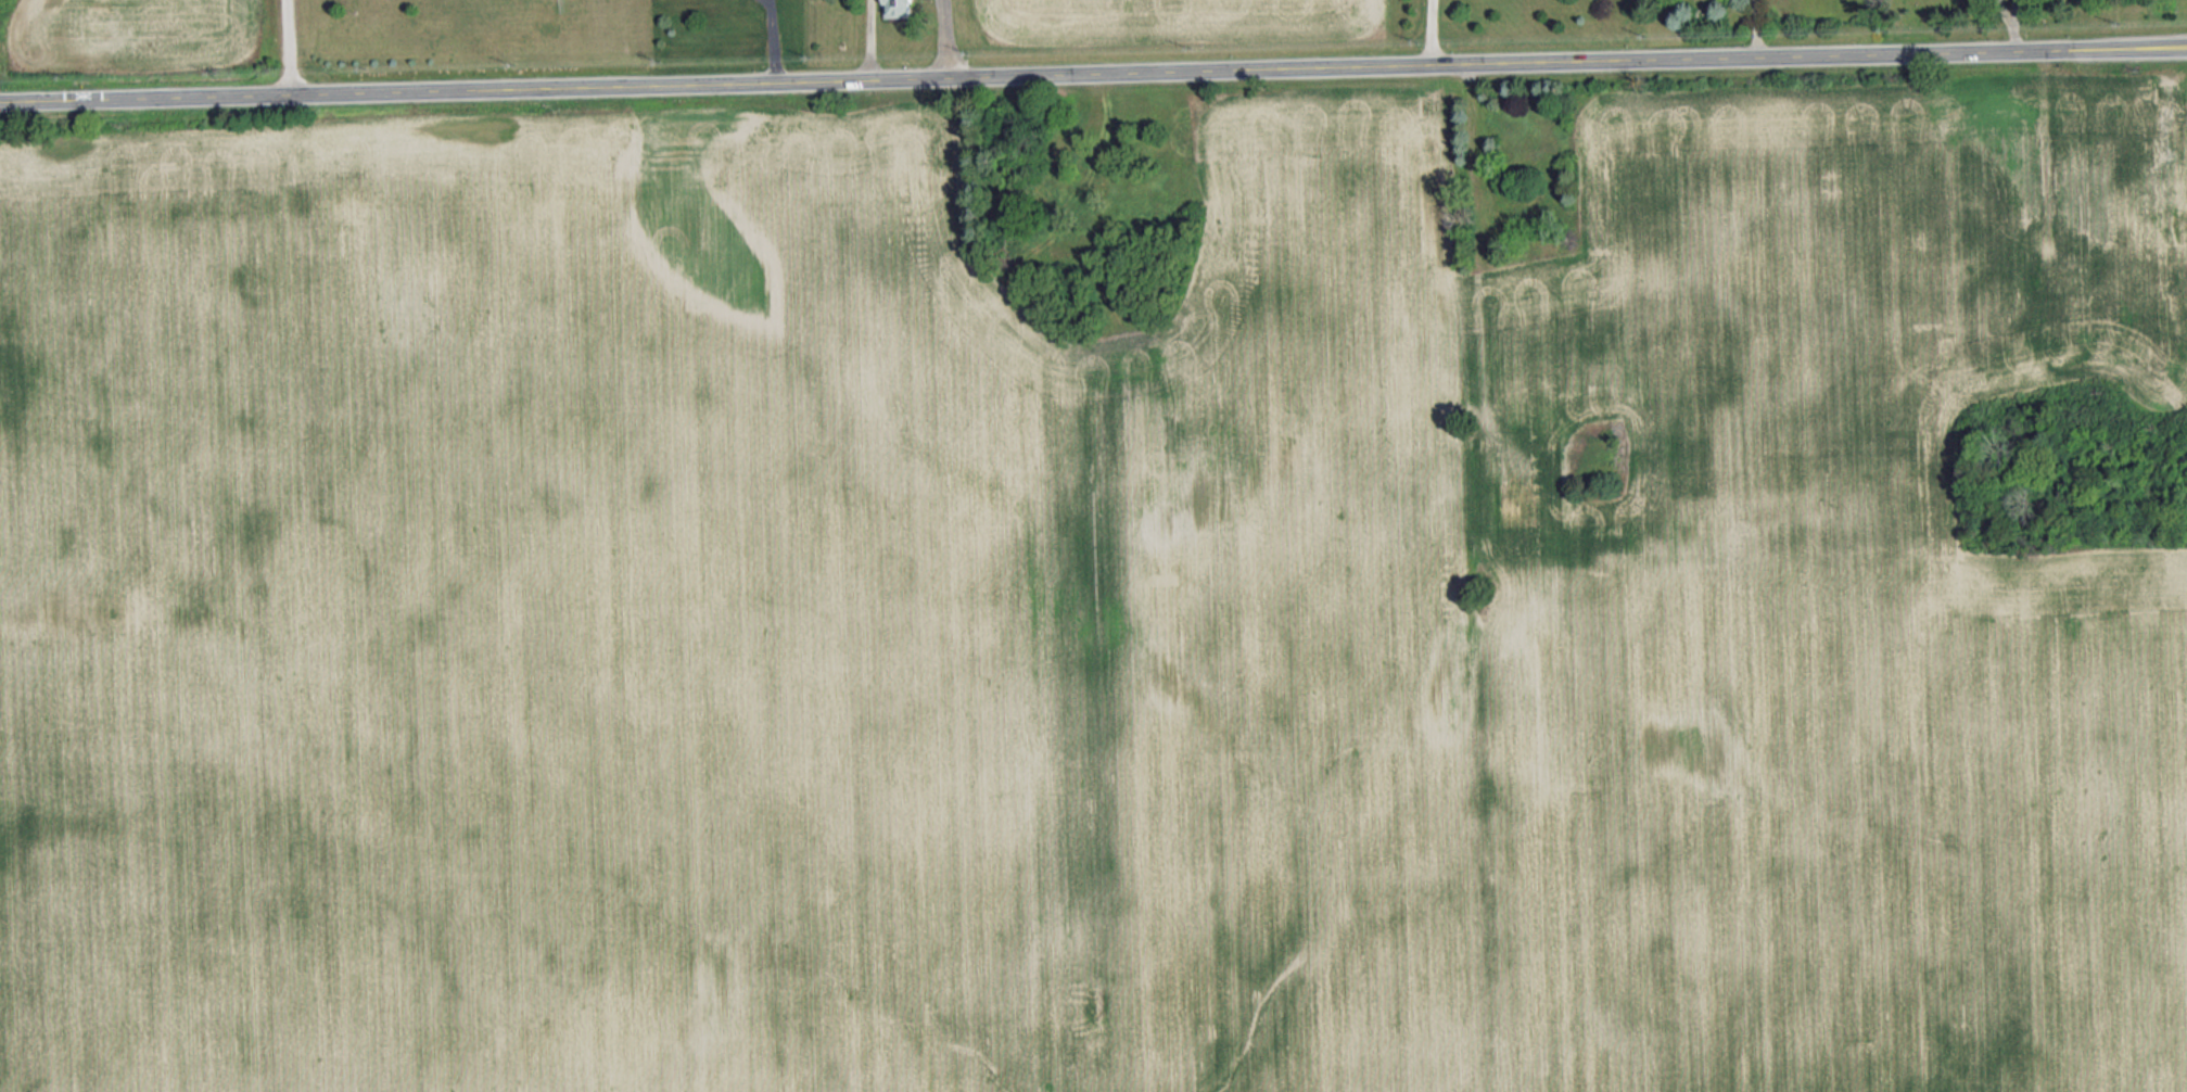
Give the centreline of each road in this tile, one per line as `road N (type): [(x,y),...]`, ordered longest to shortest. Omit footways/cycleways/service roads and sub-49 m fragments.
road 1 (tertiary): [(0,105),(2186,49)]

